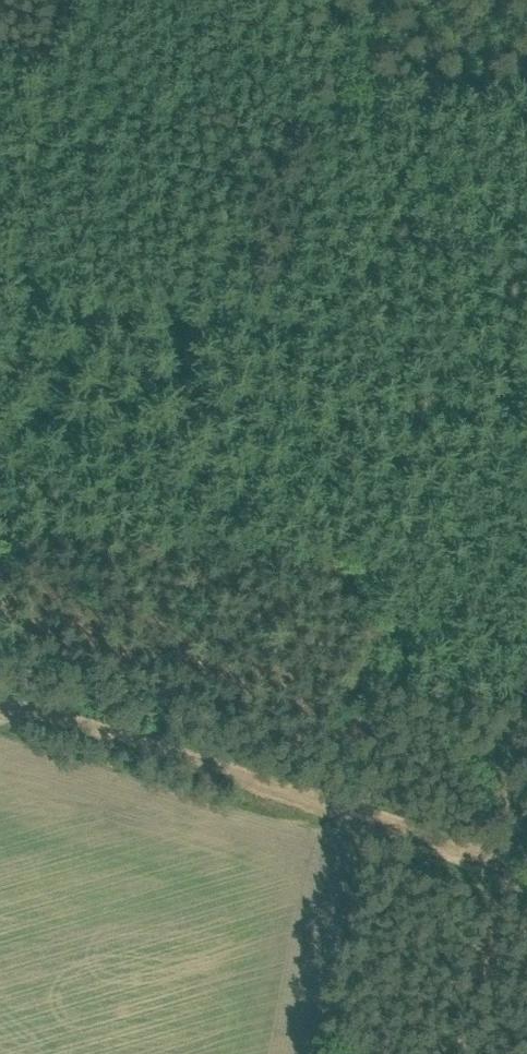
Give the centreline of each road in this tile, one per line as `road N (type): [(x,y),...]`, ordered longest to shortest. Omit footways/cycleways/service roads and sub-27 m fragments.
road 1 (track): [(526,856),(0,707)]
road 2 (track): [(526,714),(504,845)]

